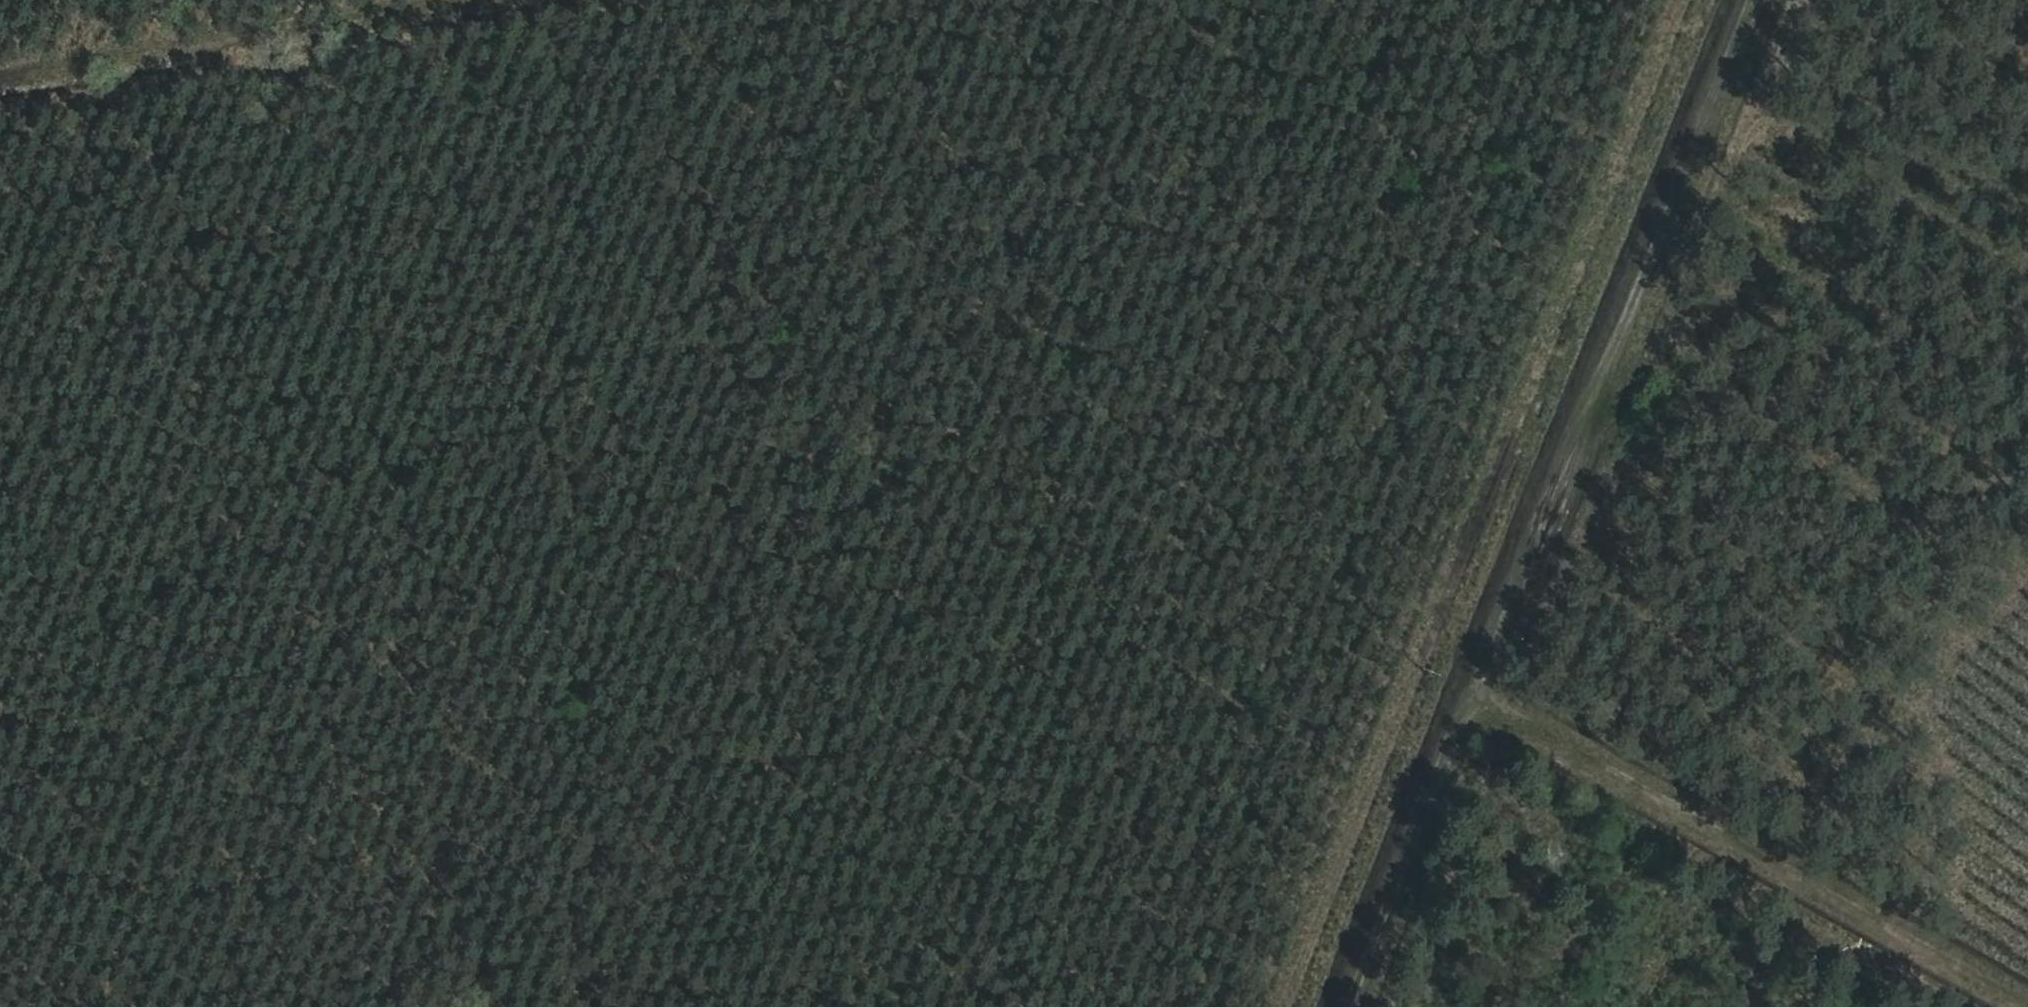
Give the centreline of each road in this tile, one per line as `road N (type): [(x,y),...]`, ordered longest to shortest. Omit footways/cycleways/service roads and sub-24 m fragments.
road 1 (track): [(1362,1006),(1764,0)]
road 2 (track): [(2027,993),(1488,691)]

